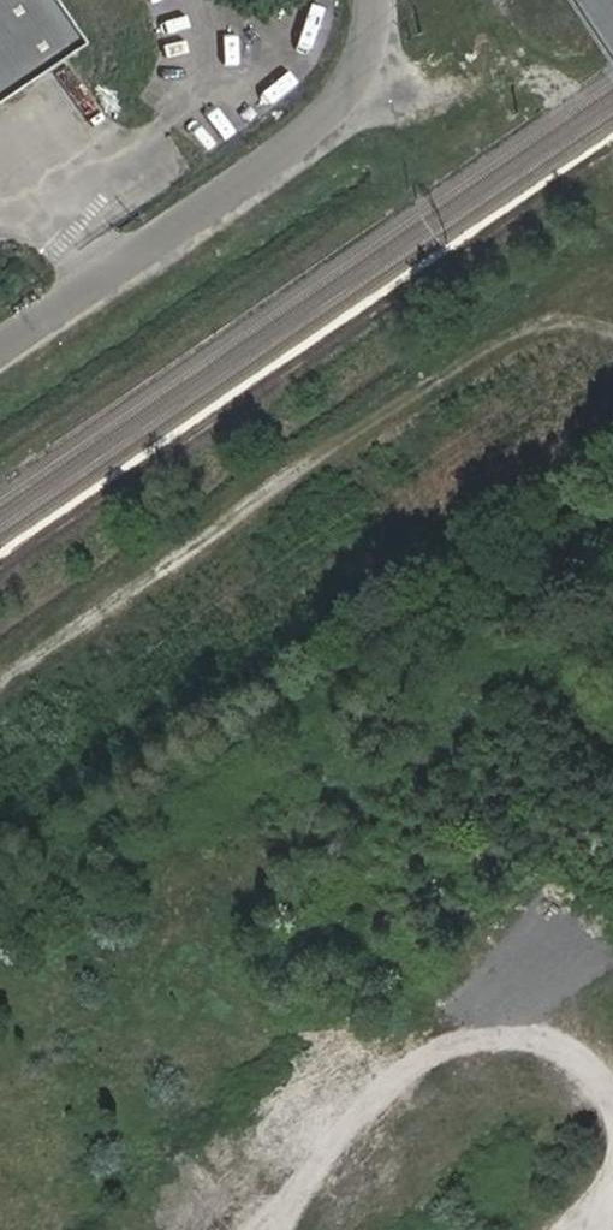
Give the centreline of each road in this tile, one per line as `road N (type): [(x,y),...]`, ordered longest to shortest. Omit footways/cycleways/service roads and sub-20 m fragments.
road 1 (unclassified): [(0,344),(301,139),(349,89),(371,44),(378,0)]

